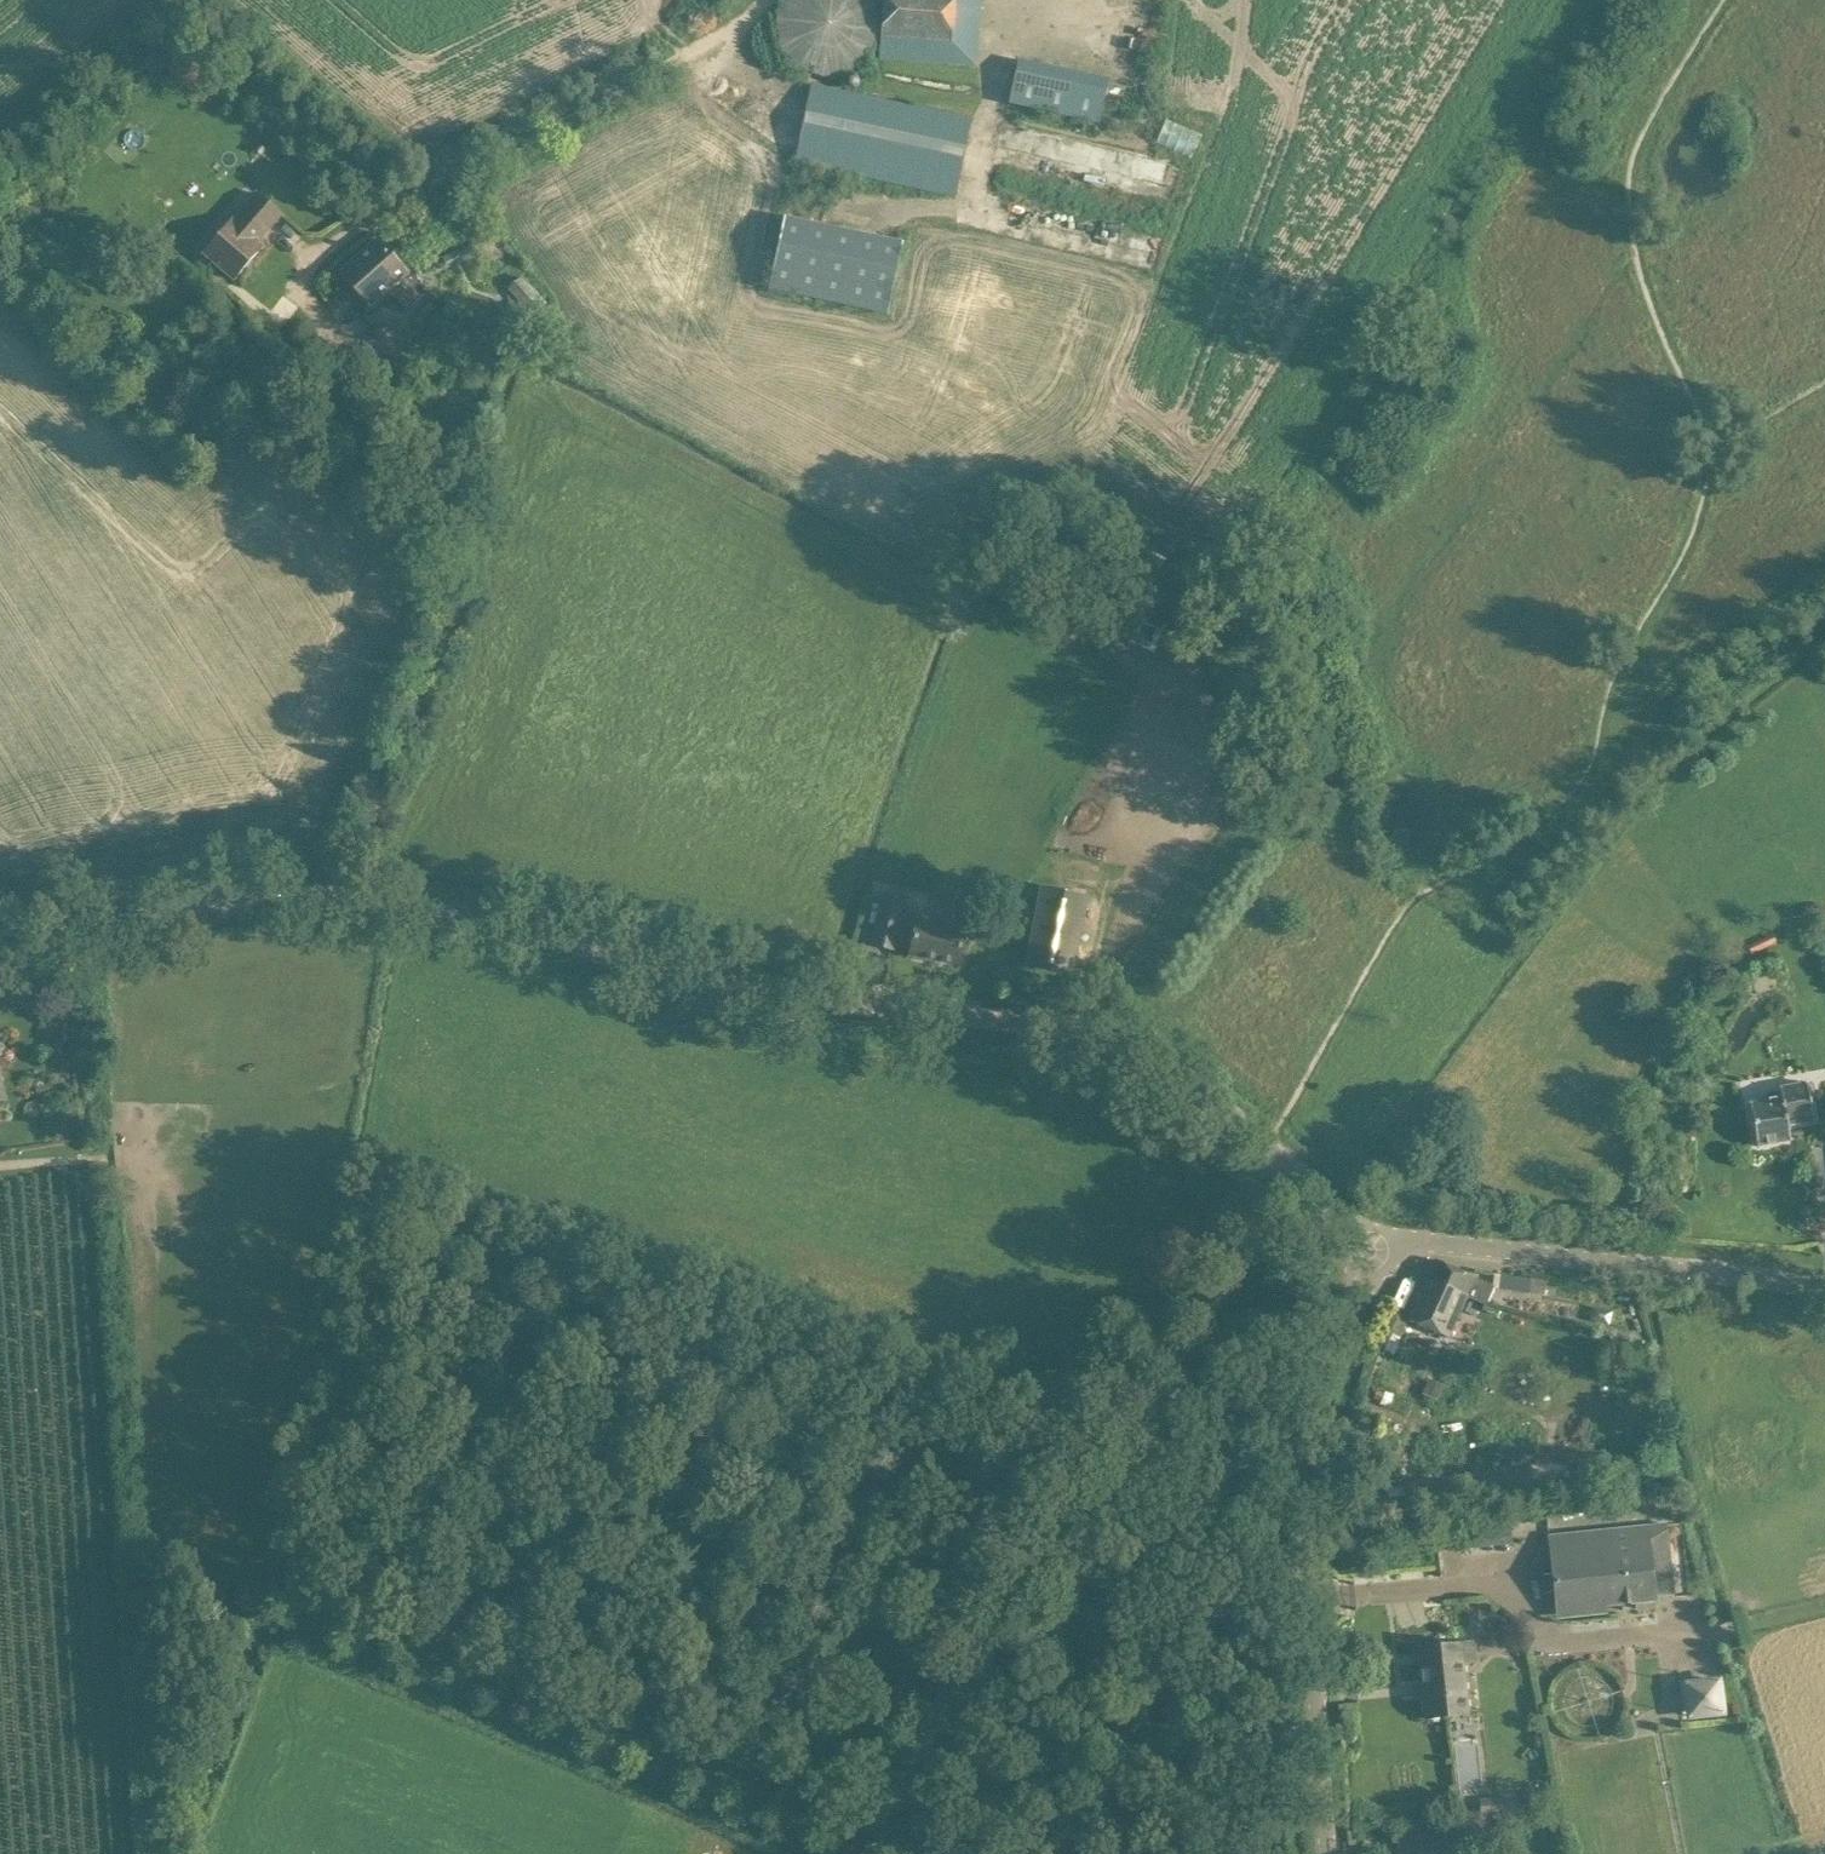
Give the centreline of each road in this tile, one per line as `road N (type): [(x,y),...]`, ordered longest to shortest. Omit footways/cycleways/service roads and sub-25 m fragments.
road 1 (unclassified): [(325,887),(441,580),(430,541),(353,457),(309,298),(312,257),(768,0)]
road 2 (unclassified): [(1369,1250),(1339,1198),(1272,1139),(1185,1082),(1133,1061),(1008,1022),(325,887)]
road 3 (unclassified): [(1326,1853),(1292,1564),(1311,1397),(1369,1250)]
road 4 (unclassified): [(1369,1250),(1400,1235),(1824,1292)]
road 5 (unclassified): [(325,887),(222,895),(0,960)]

